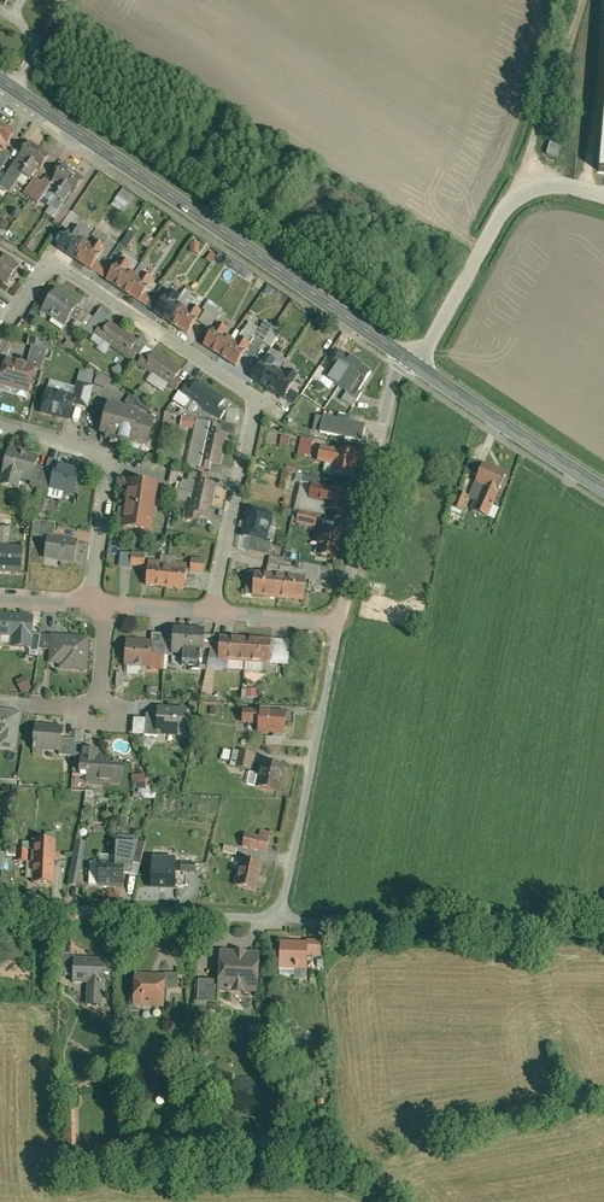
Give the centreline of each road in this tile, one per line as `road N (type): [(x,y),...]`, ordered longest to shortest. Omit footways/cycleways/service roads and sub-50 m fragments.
road 1 (residential): [(0,898),(276,911),(339,611)]
road 2 (residential): [(0,320),(37,266),(63,260),(245,384),(249,402),(209,605)]
road 3 (tertiary): [(405,357),(0,82)]
road 4 (track): [(603,927),(276,911)]
road 5 (residential): [(339,611),(392,382),(405,357)]
road 6 (residential): [(0,416),(103,448),(90,596)]
road 7 (tertiary): [(603,488),(405,357)]
road 8 (track): [(527,191),(525,156),(582,0)]
road 9 (residential): [(104,597),(100,710),(34,703)]
road 10 (residential): [(339,611),(209,605)]

